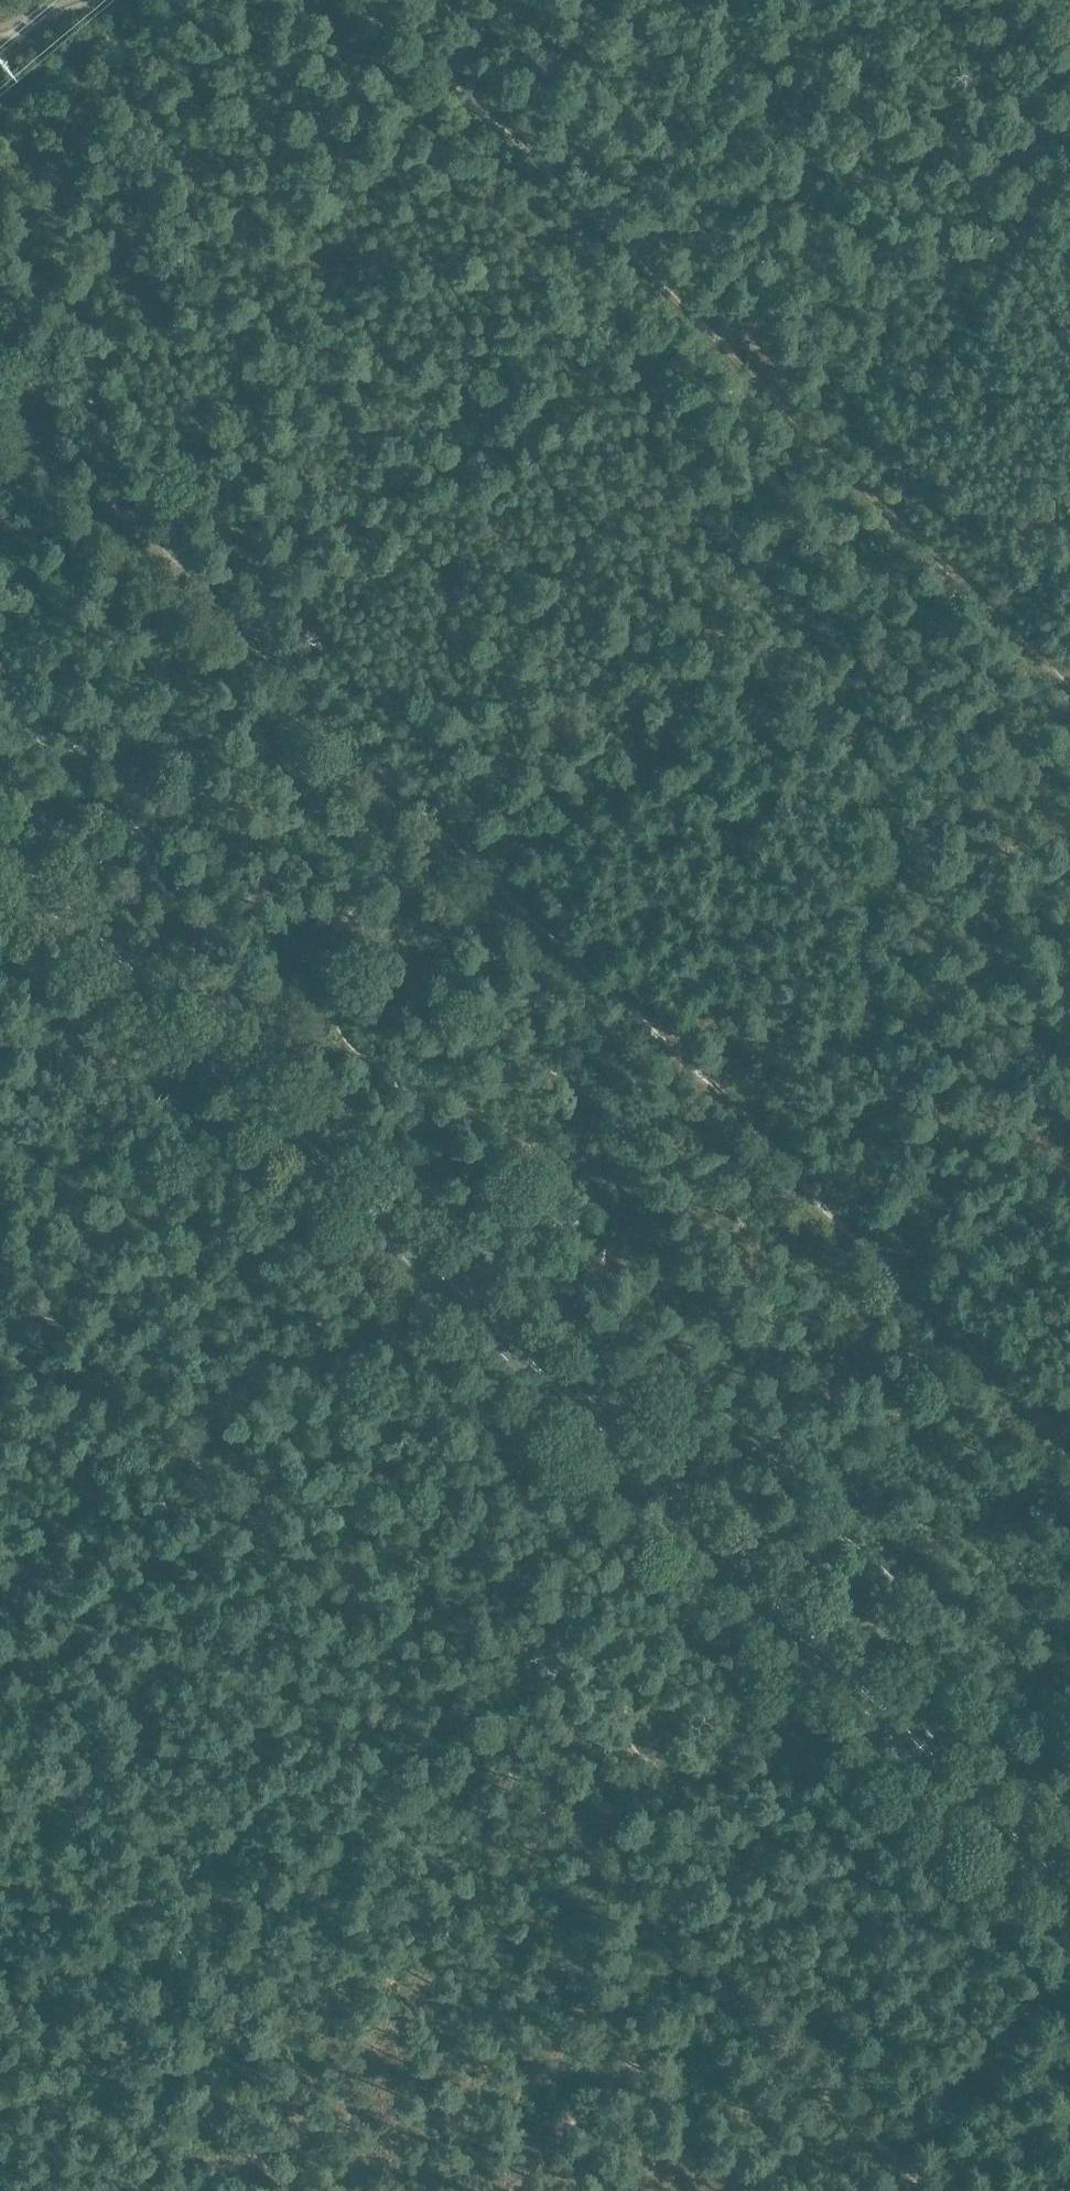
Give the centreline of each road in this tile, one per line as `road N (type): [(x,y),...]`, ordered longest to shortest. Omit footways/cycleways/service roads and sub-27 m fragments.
road 1 (primary): [(1069,1891),(0,840)]
road 2 (track): [(927,2190),(0,1269)]

